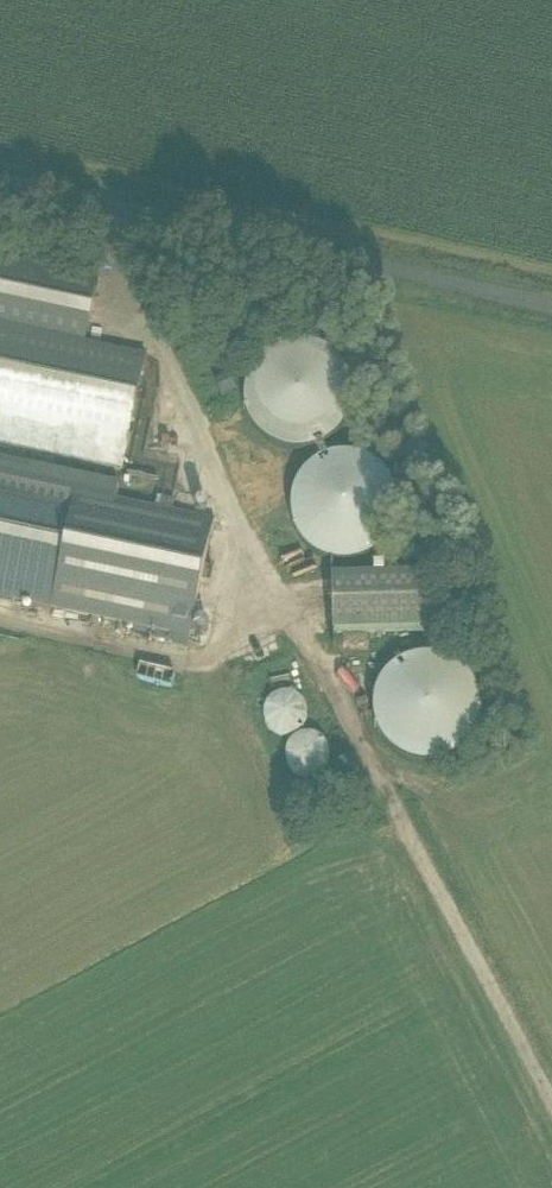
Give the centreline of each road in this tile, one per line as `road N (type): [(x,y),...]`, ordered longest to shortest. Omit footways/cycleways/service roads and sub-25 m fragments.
road 1 (track): [(551,1111),(277,591)]
road 2 (unclassified): [(551,312),(0,187)]

